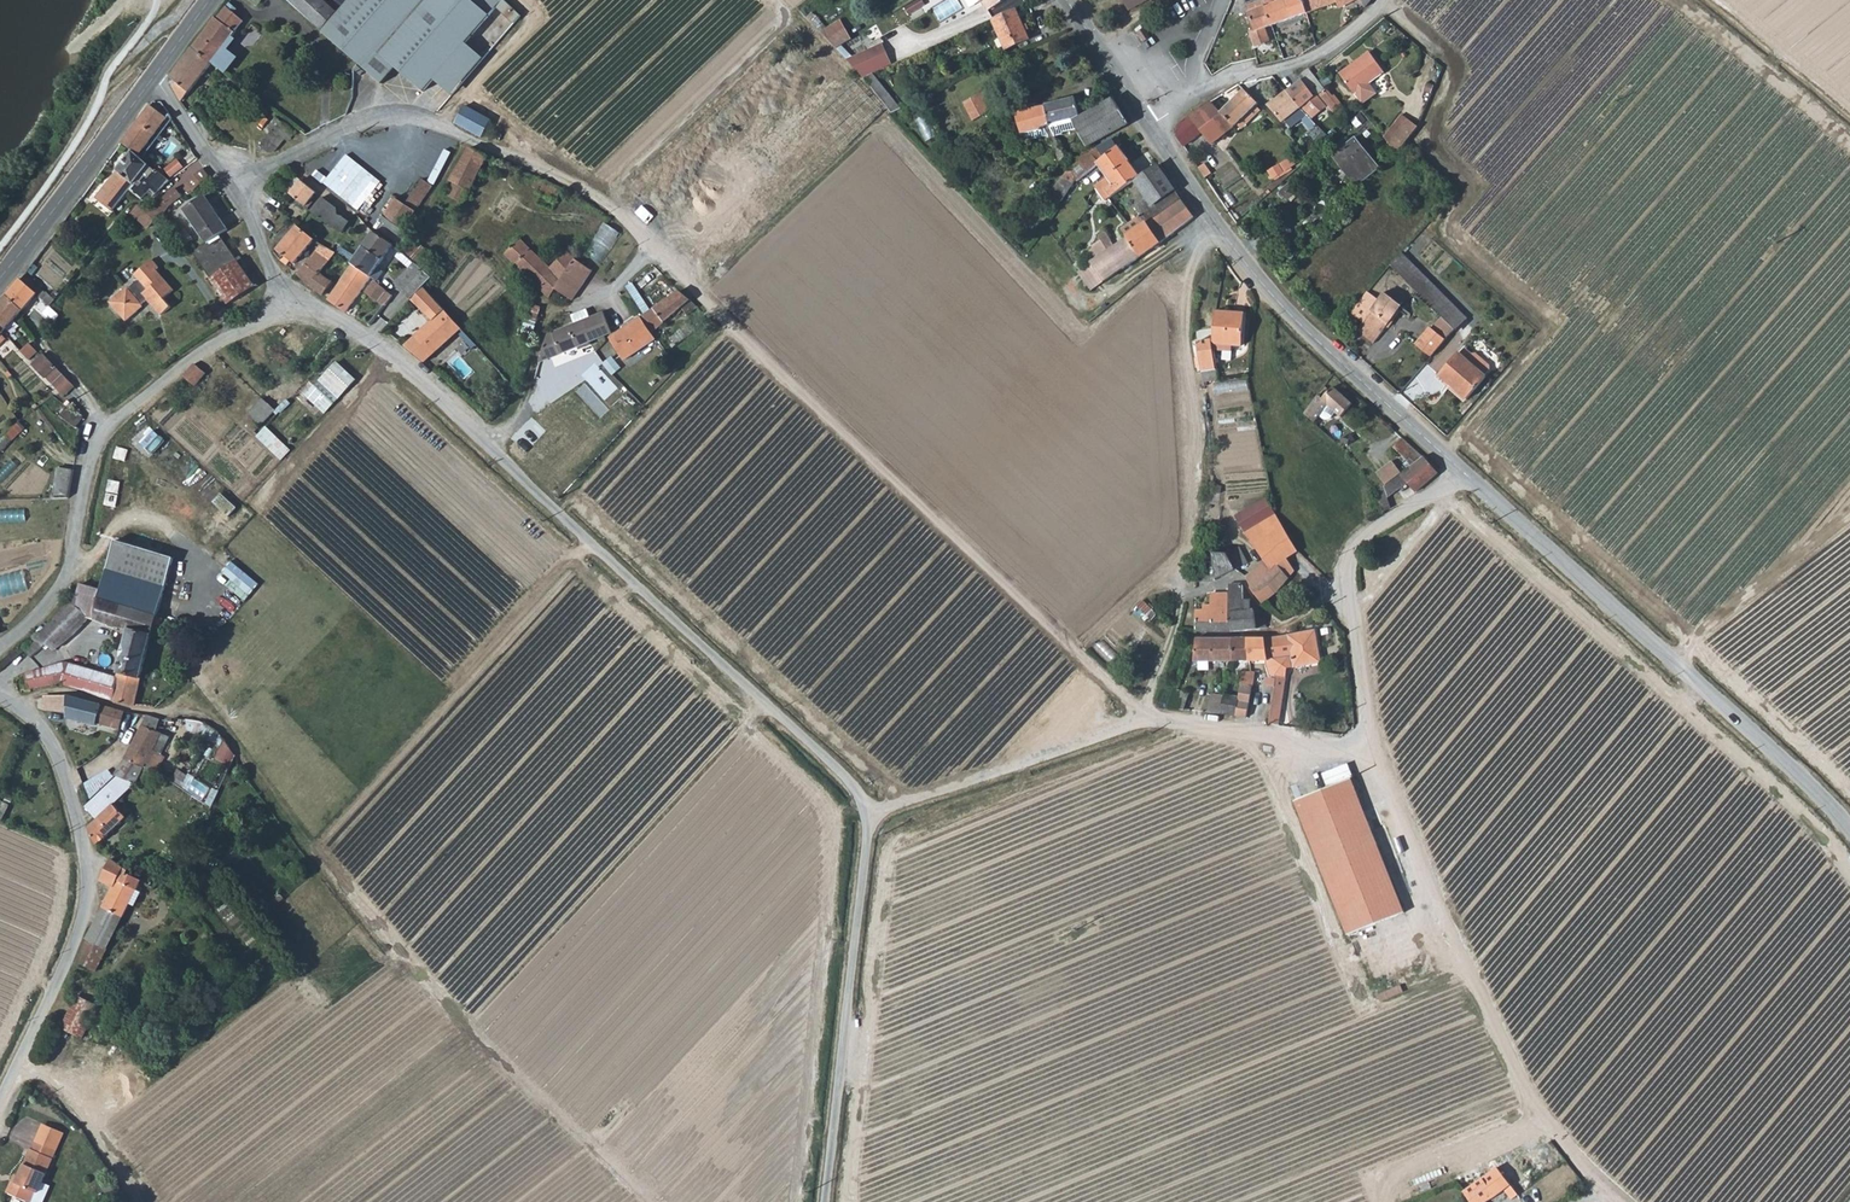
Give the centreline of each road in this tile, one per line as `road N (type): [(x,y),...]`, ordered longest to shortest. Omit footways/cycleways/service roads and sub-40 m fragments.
road 1 (unclassified): [(289,297),(425,382),(847,778),(866,815)]
road 2 (track): [(1149,719),(695,295)]
road 3 (track): [(236,760),(401,965),(647,1201)]
road 4 (residential): [(242,206),(286,160),(340,131),(382,113),(427,119),(612,204),(695,295)]
road 5 (tertiary): [(1849,834),(1749,730),(1462,470)]
road 6 (unclassified): [(866,815),(1149,719),(1260,729),(1370,758)]
road 7 (unclassified): [(1370,758),(1552,1133),(1616,1201)]
road 8 (residential): [(289,297),(153,386),(105,429),(87,464),(70,572),(0,650)]
road 9 (tertiary): [(1462,470),(1280,303),(1151,125)]
road 10 (unclassified): [(0,697),(33,718),(59,760),(85,880),(78,929),(0,1099)]
road 11 (unclassified): [(866,815),(825,1201)]
road 12 (track): [(464,140),(430,204),(430,221),(502,263),(551,313),(586,303),(631,275),(651,247)]
road 13 (unclassified): [(1462,470),(1350,556),(1370,758)]
road 14 (unclassified): [(1151,125),(1203,88),(1300,63),(1339,43),(1385,0)]
road 15 (secondary): [(156,73),(0,278)]
road 16 (unclassified): [(156,73),(242,206)]
road 17 (tertiary): [(1151,125),(1068,0)]

